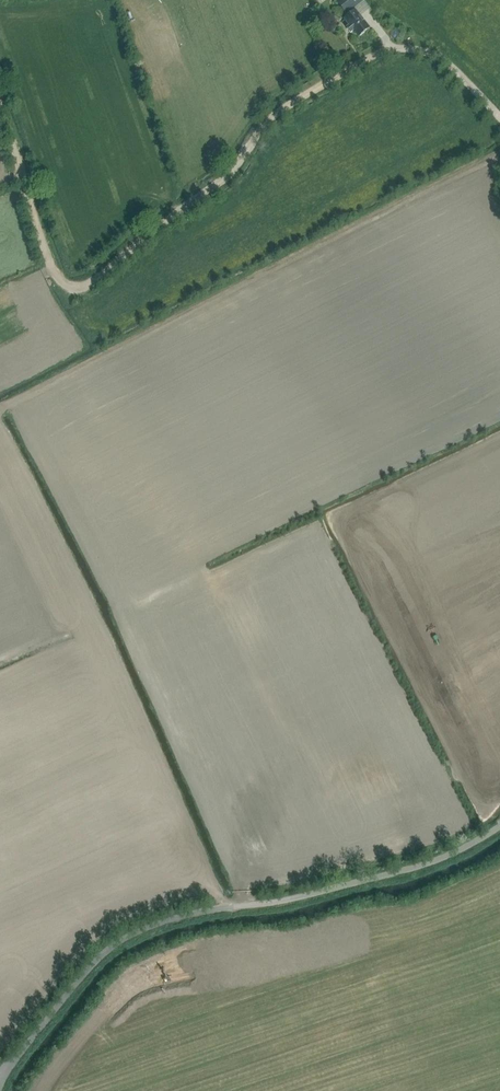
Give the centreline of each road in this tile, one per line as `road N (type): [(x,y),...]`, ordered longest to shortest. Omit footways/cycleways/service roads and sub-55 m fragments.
road 1 (track): [(499,122),(408,46),(371,54),(273,117),(238,167),(96,282),(69,289),(49,263),(0,116)]
road 2 (unclassified): [(0,1082),(97,958),(145,926),(415,867),(499,826)]

